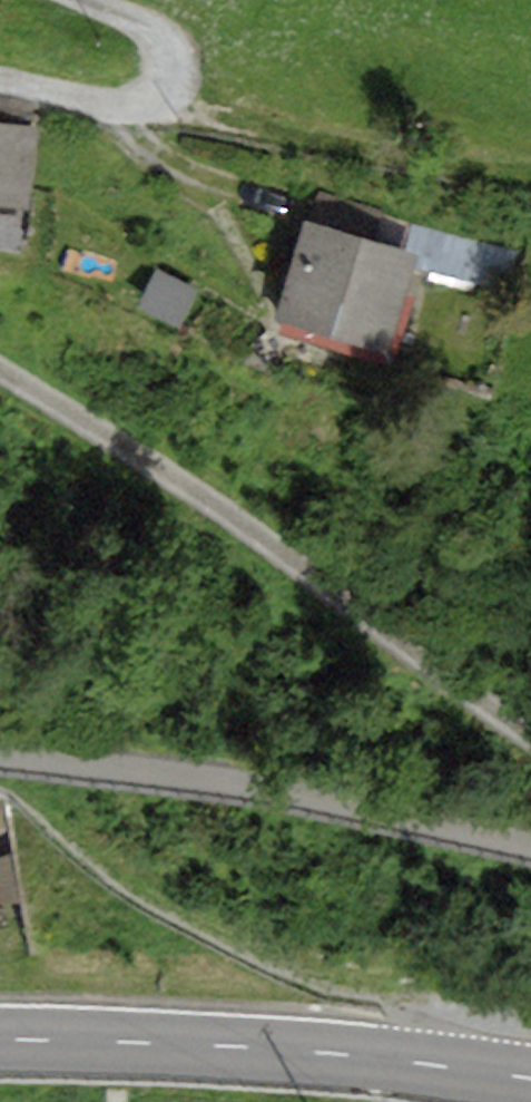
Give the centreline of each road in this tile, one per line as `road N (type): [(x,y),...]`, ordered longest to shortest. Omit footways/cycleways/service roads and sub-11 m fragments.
road 1 (residential): [(530,734),(468,696),(173,475),(0,368)]
road 2 (residential): [(0,744),(269,778),(530,833)]
road 3 (tertiary): [(530,1080),(259,1049),(0,1043)]
road 4 (residential): [(0,83),(129,105),(168,92),(172,50),(135,19),(90,0)]

